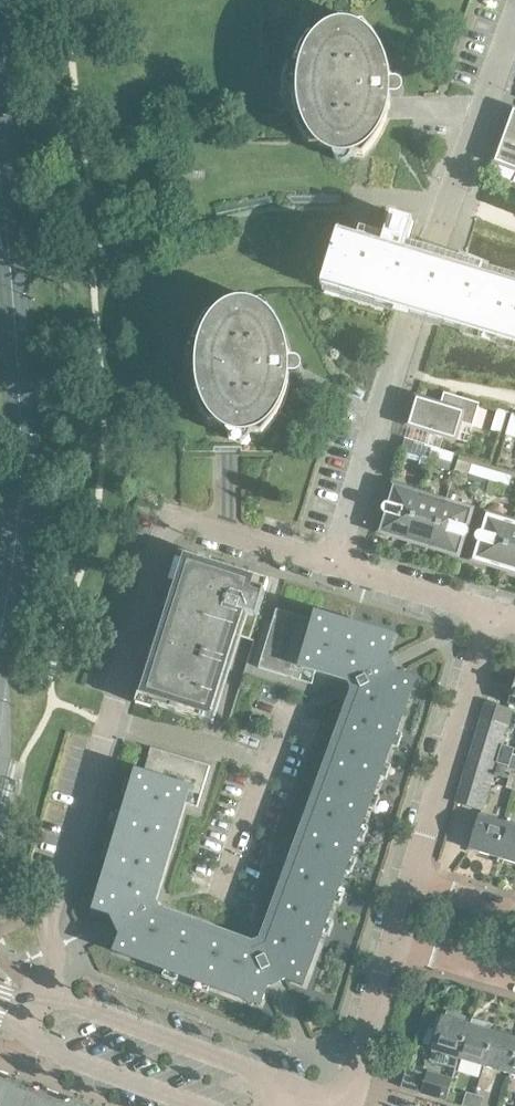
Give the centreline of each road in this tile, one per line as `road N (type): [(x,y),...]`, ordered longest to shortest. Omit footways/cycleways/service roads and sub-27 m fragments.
road 1 (residential): [(335,564),(171,515),(49,915),(56,960),(40,998)]
road 2 (secondary): [(0,629),(19,518),(21,372),(0,179)]
road 3 (residential): [(413,881),(492,612)]
road 4 (residential): [(294,1085),(40,998)]
road 5 (residential): [(335,564),(409,323)]
road 6 (unclassified): [(450,197),(514,20)]
road 7 (residential): [(28,1036),(201,1105)]
road 8 (residential): [(352,1105),(394,946)]
road 9 (residential): [(492,612),(335,564)]
road 10 (residential): [(394,946),(514,984)]

